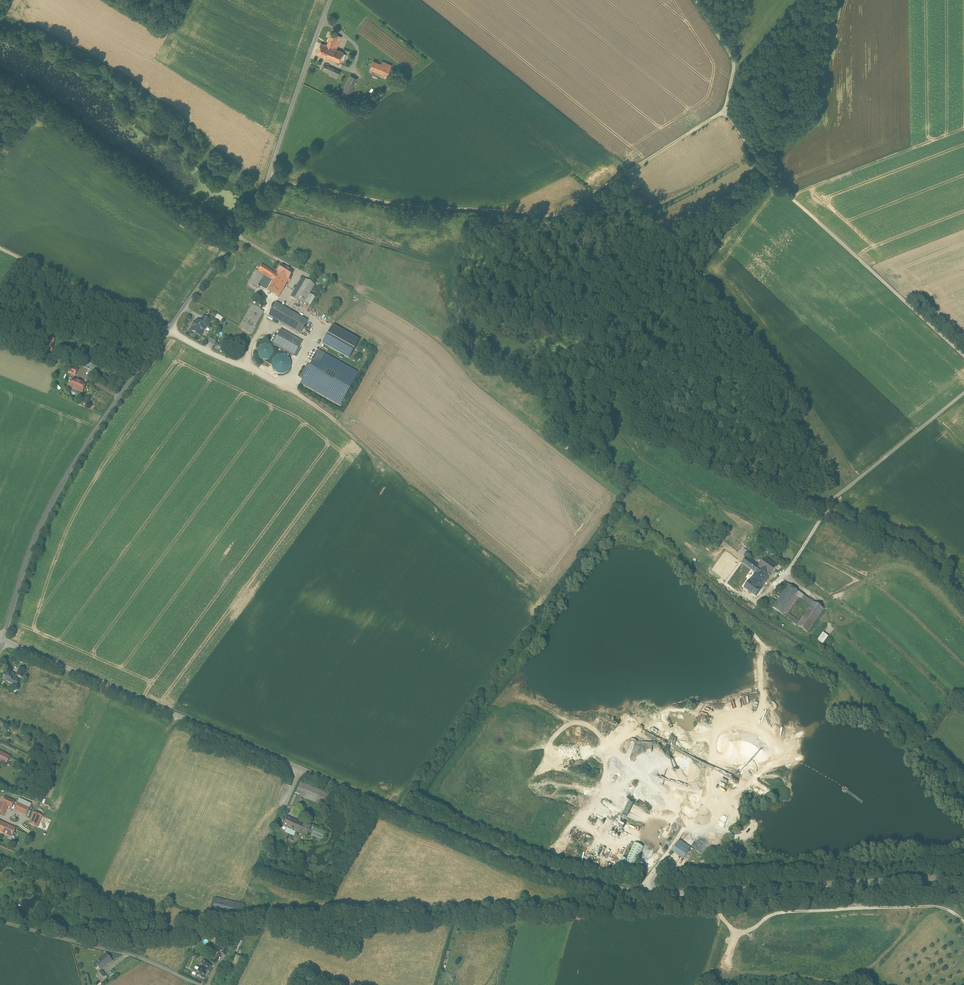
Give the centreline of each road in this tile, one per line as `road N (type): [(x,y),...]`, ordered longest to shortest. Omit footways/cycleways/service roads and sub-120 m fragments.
road 1 (unclassified): [(963,873),(654,894),(568,878),(2,639)]
road 2 (unclassified): [(2,639),(55,500),(267,187),(330,0)]
road 3 (track): [(696,0),(732,54),(728,109),(561,213),(425,209),(269,178)]
road 4 (track): [(728,109),(780,191),(963,358)]
road 5 (track): [(0,247),(285,386)]
road 6 (unclassified): [(0,921),(141,958),(201,984)]
road 7 (track): [(963,393),(823,507)]
road 8 (track): [(963,593),(912,546),(823,507)]

